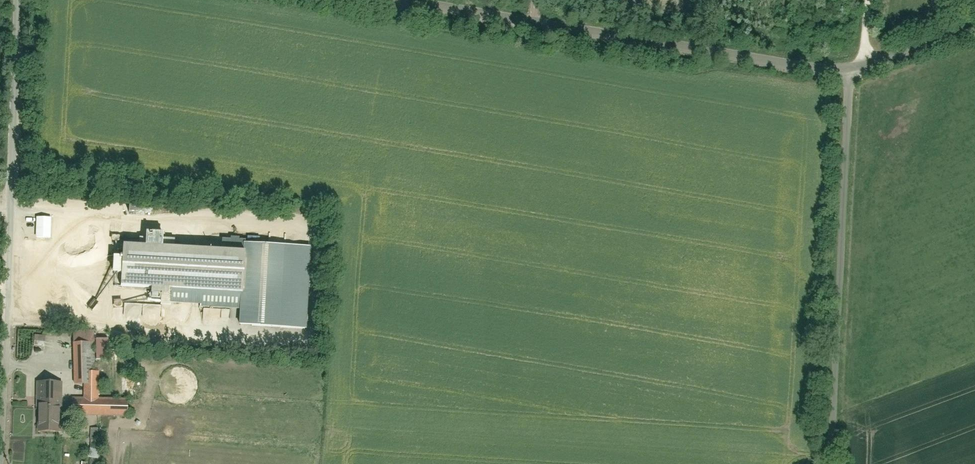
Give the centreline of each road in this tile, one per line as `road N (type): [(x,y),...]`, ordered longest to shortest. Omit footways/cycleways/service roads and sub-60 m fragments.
road 1 (residential): [(860,66),(500,26),(359,0)]
road 2 (residential): [(9,463),(24,0)]
road 3 (residential): [(831,463),(860,66)]
road 4 (residential): [(974,23),(860,66)]

